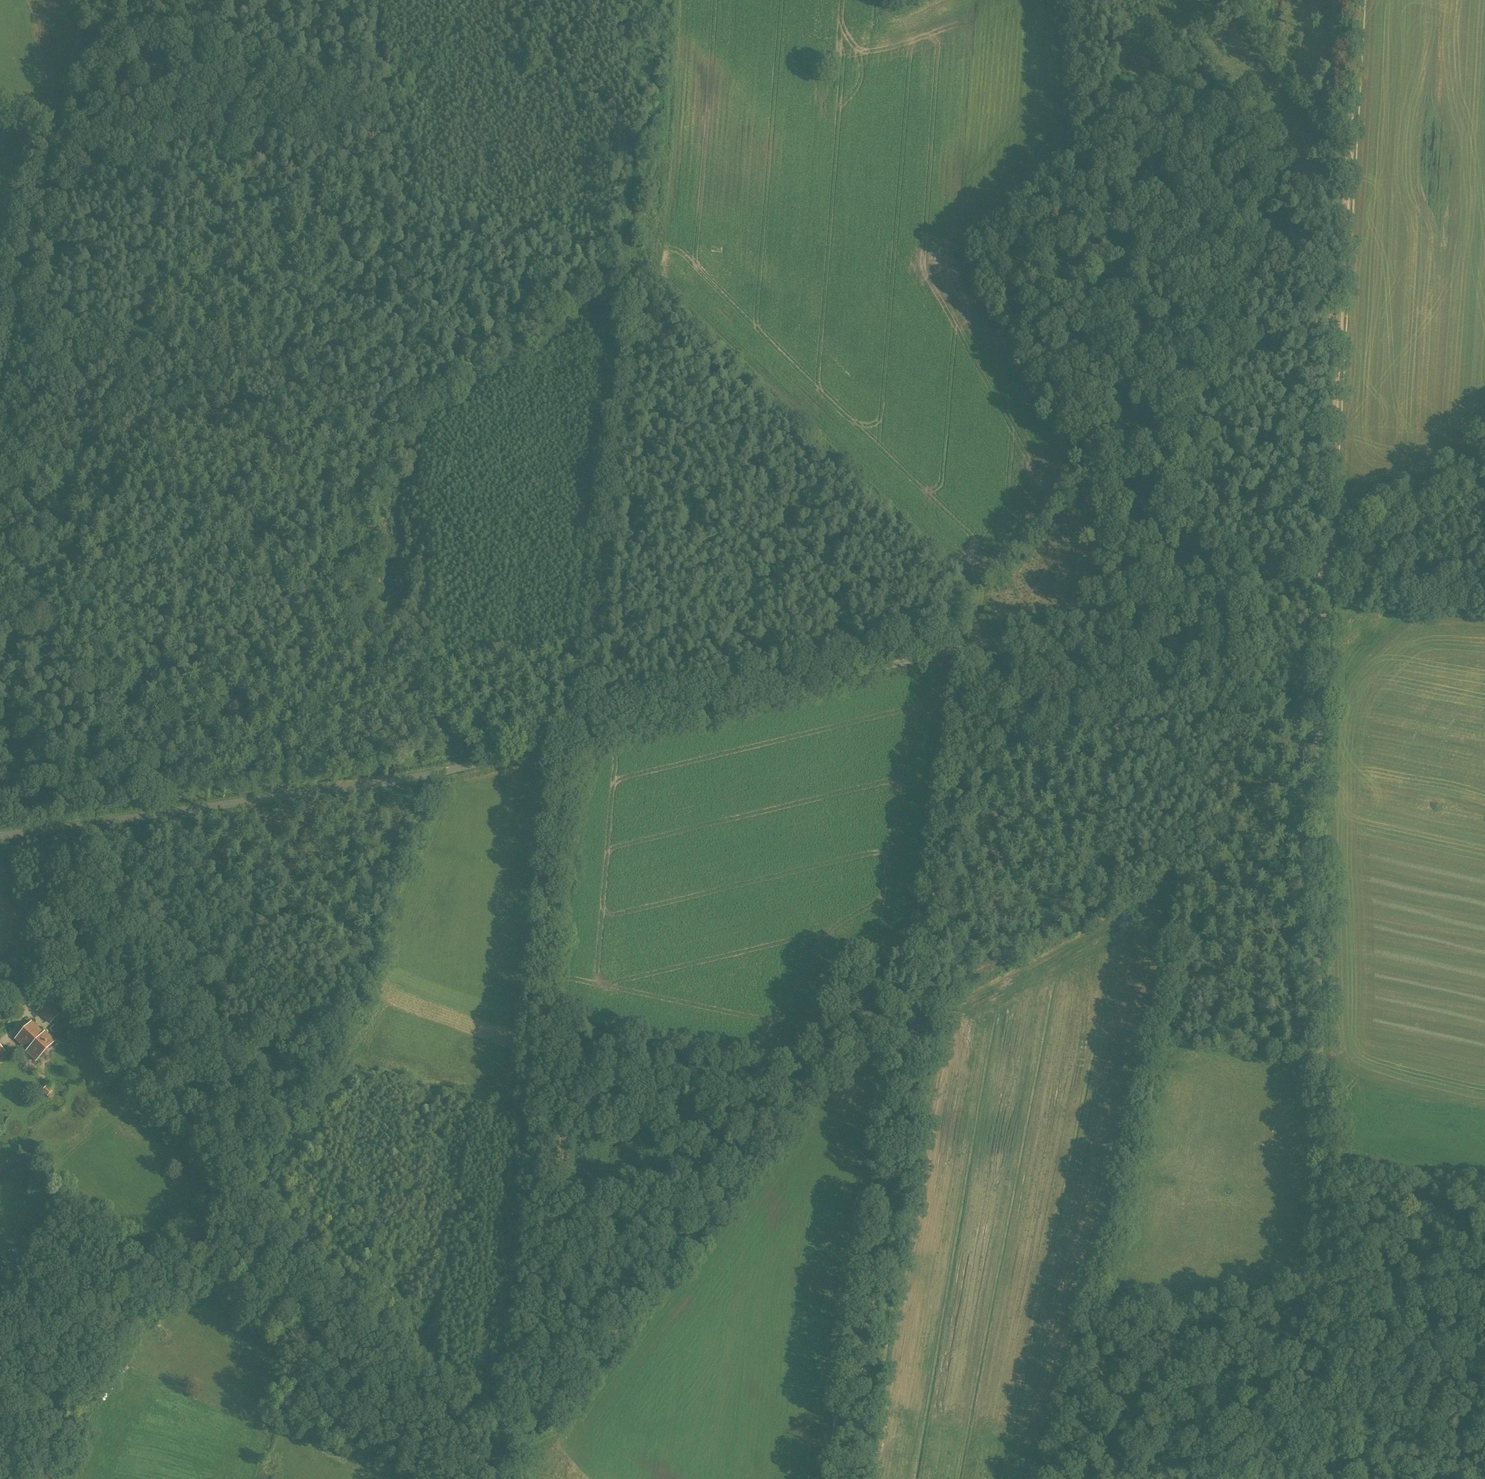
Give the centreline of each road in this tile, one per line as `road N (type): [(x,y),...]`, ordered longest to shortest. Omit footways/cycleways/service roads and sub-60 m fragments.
road 1 (unclassified): [(1326,558),(456,770),(0,836)]
road 2 (track): [(61,111),(633,265),(573,745)]
road 3 (tertiary): [(1334,1478),(1314,847),(1326,558)]
road 4 (track): [(1095,616),(1060,189),(1242,6)]
road 5 (track): [(1362,0),(1326,558)]
road 6 (unclassified): [(0,383),(87,0)]
road 7 (track): [(1352,172),(1239,0)]
road 8 (tertiary): [(1326,558),(1484,448)]

